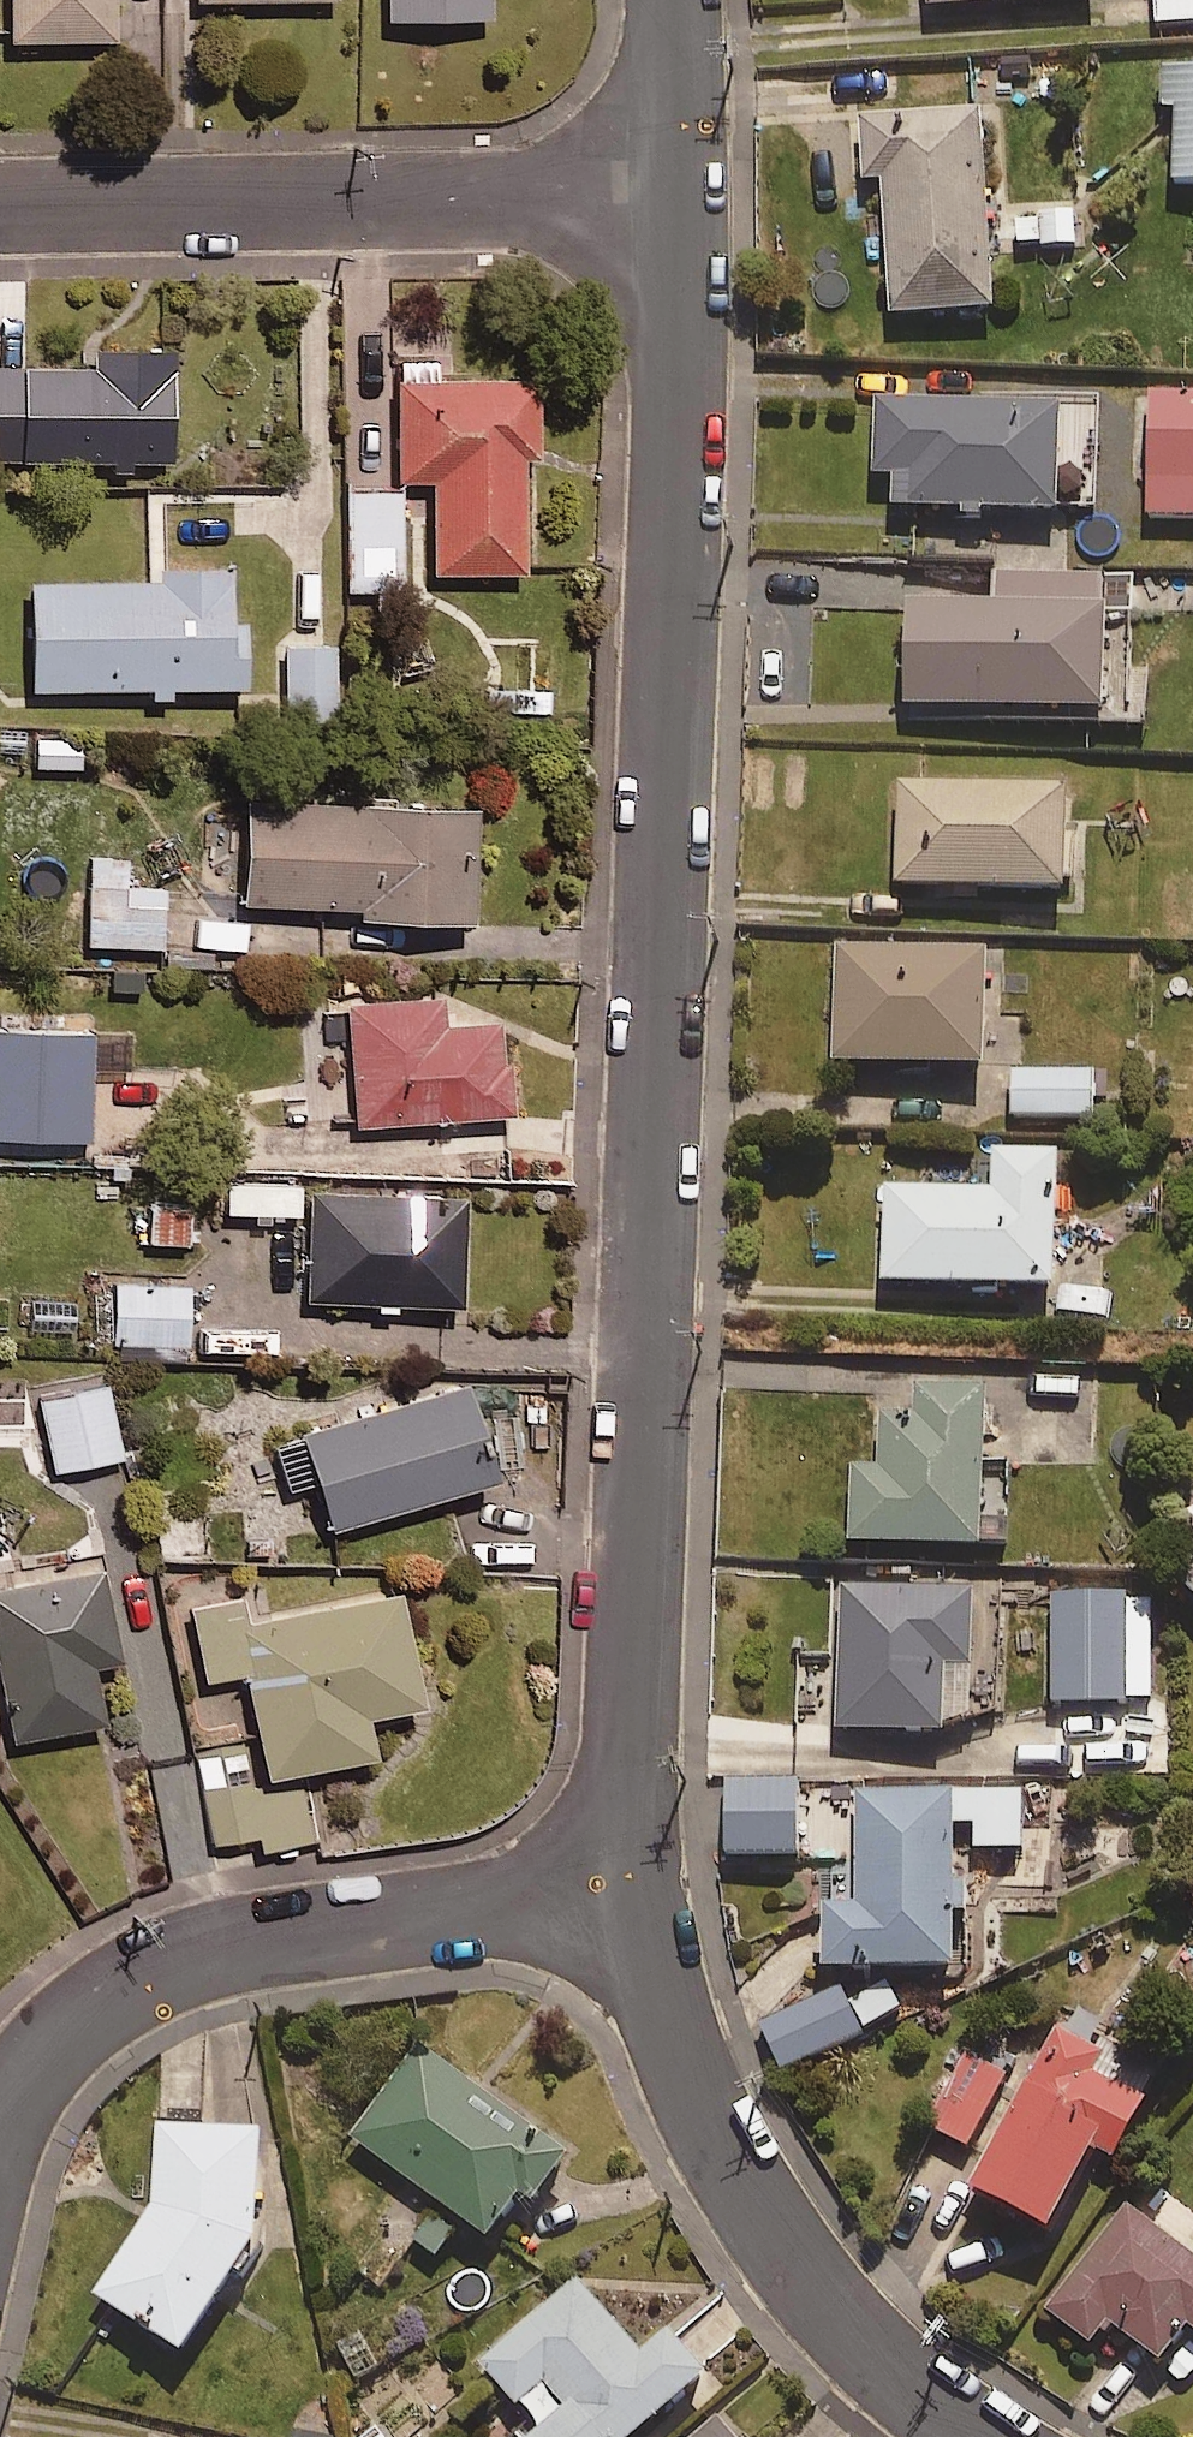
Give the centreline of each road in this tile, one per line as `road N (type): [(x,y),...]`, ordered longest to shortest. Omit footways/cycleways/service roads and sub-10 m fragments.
road 1 (residential): [(629,1895),(622,1761),(642,1444),(677,378),(674,200)]
road 2 (residential): [(629,1895),(247,1939),(161,1970),(75,2017),(9,2118),(0,2160)]
road 3 (residential): [(0,205),(674,200)]
road 4 (residential): [(975,2436),(891,2368),(729,2147),(672,2039),(629,1895)]
road 5 (residential): [(674,200),(671,0)]

